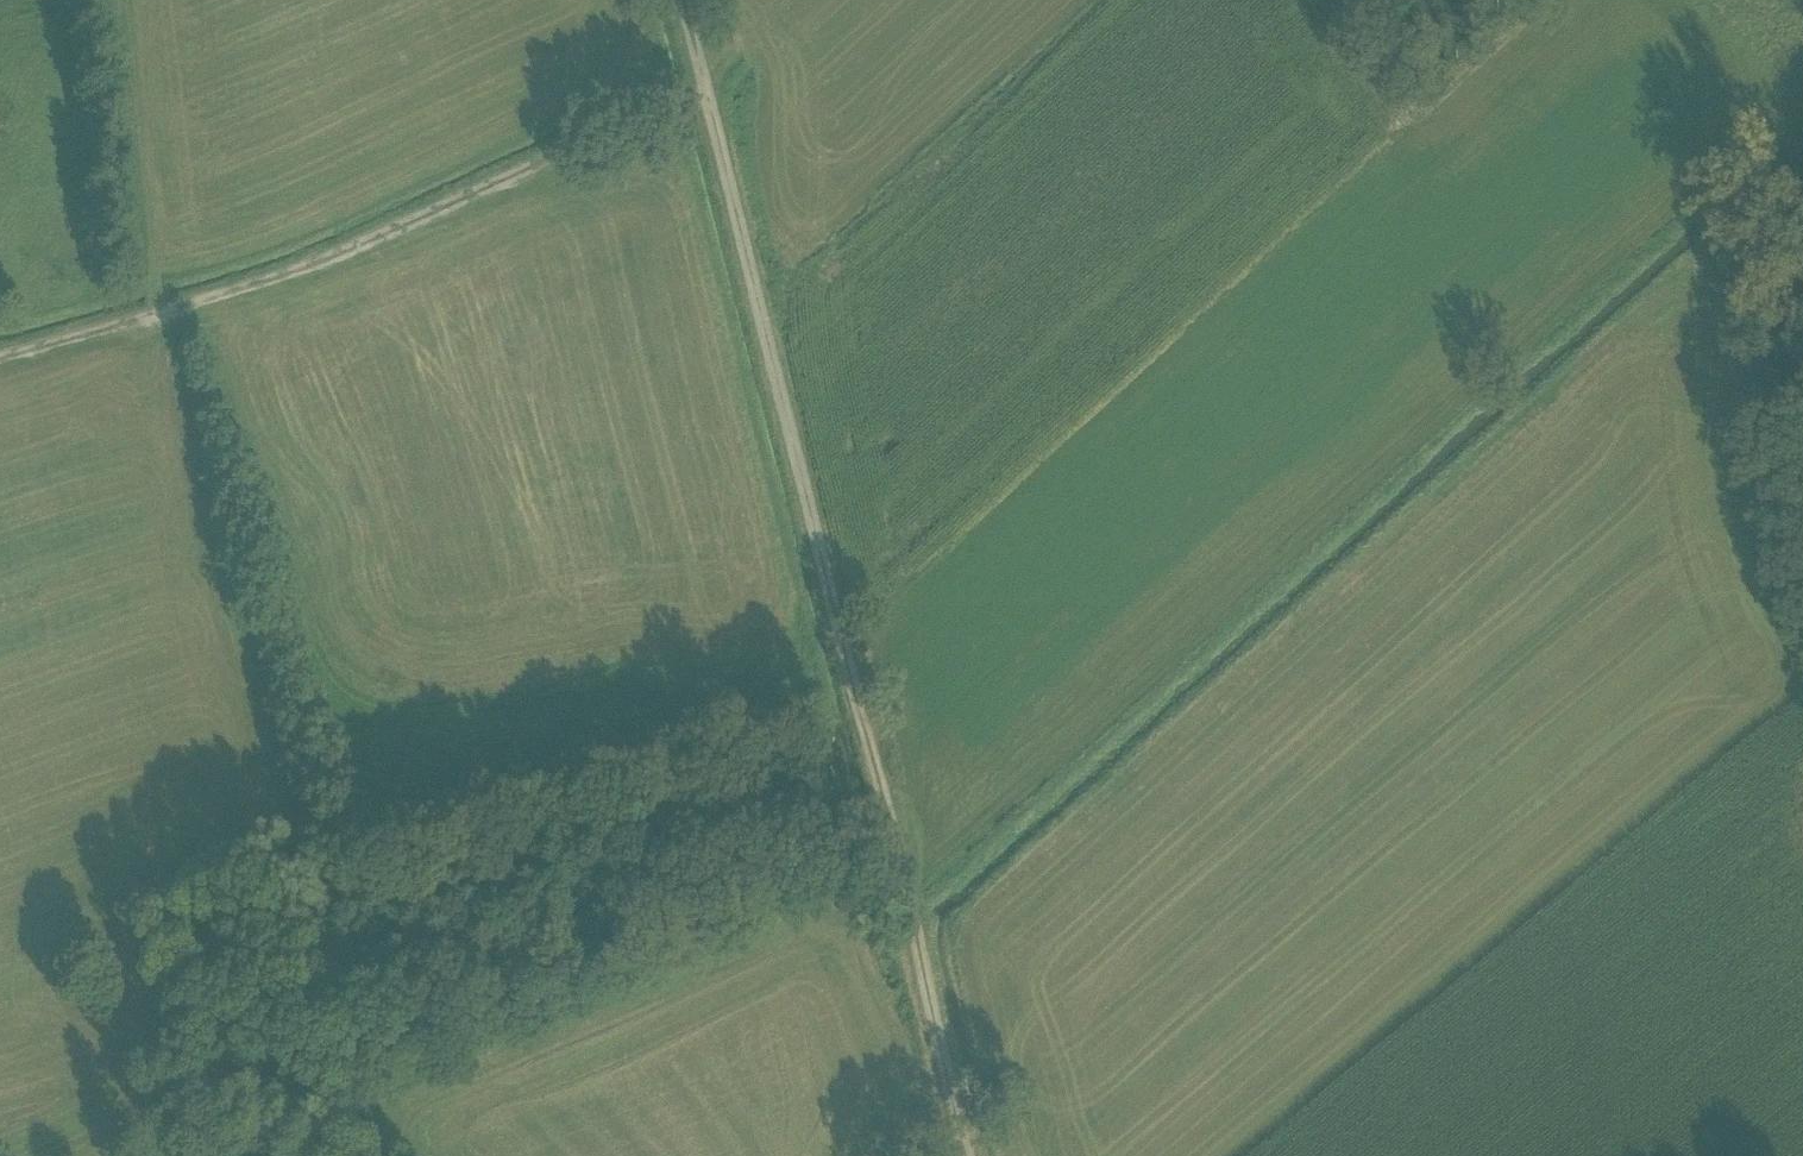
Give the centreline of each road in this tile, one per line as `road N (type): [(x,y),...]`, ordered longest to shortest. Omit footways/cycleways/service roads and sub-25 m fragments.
road 1 (track): [(982,1155),(680,0)]
road 2 (track): [(703,89),(600,149),(328,268),(0,362)]

